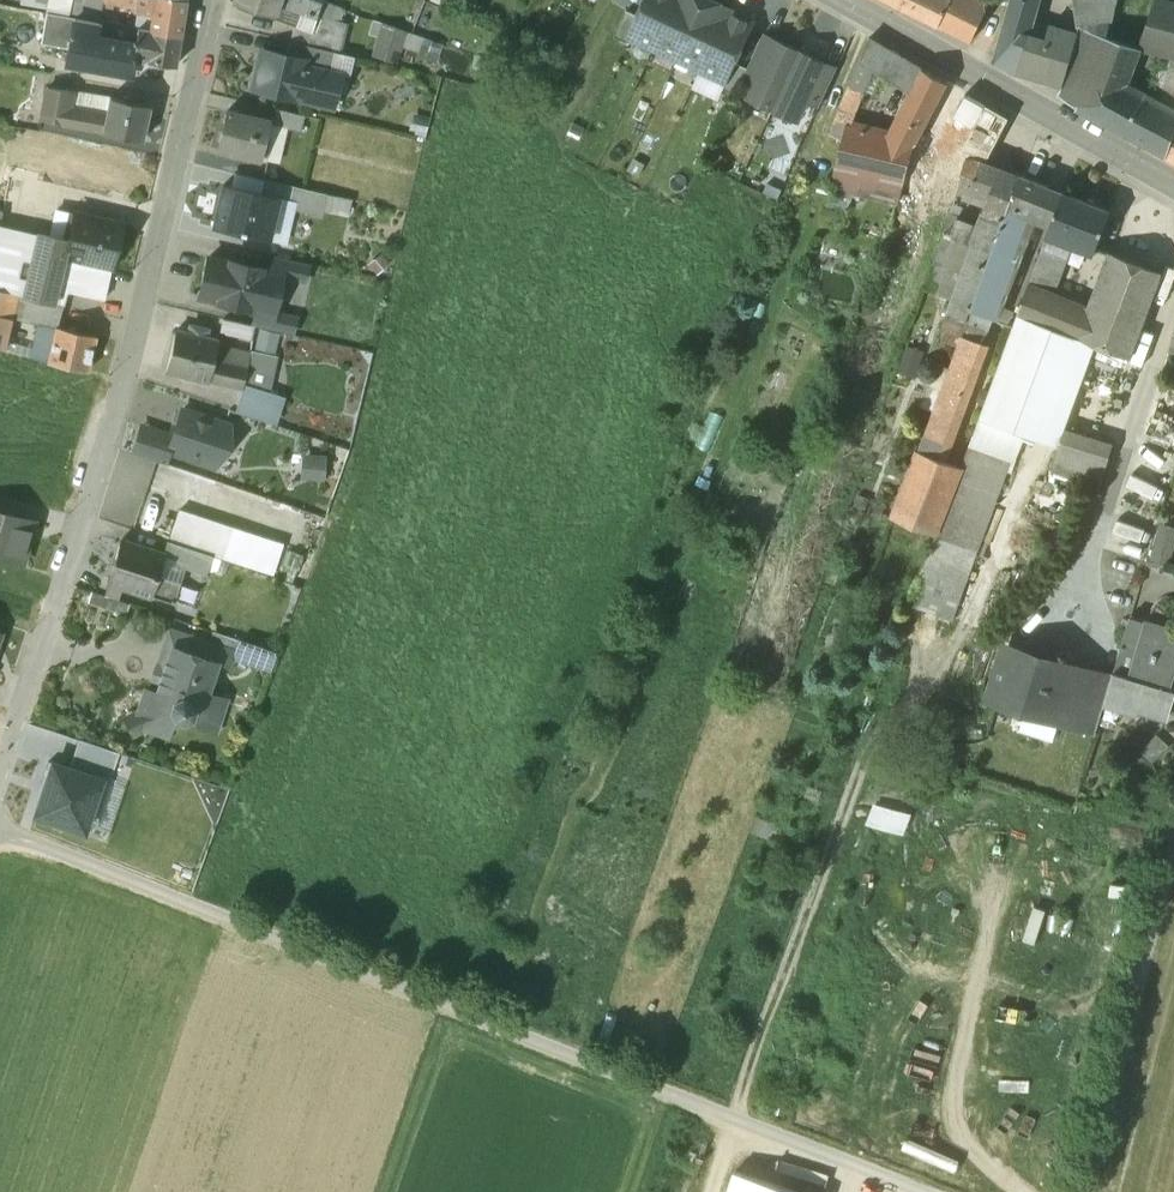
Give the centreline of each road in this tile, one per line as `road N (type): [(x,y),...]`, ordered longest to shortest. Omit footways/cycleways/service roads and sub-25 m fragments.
road 1 (track): [(919,1191),(0,826)]
road 2 (residential): [(223,0),(113,444),(0,776)]
road 3 (tertiary): [(1173,193),(824,0)]
road 4 (residential): [(1173,853),(1086,1191)]

